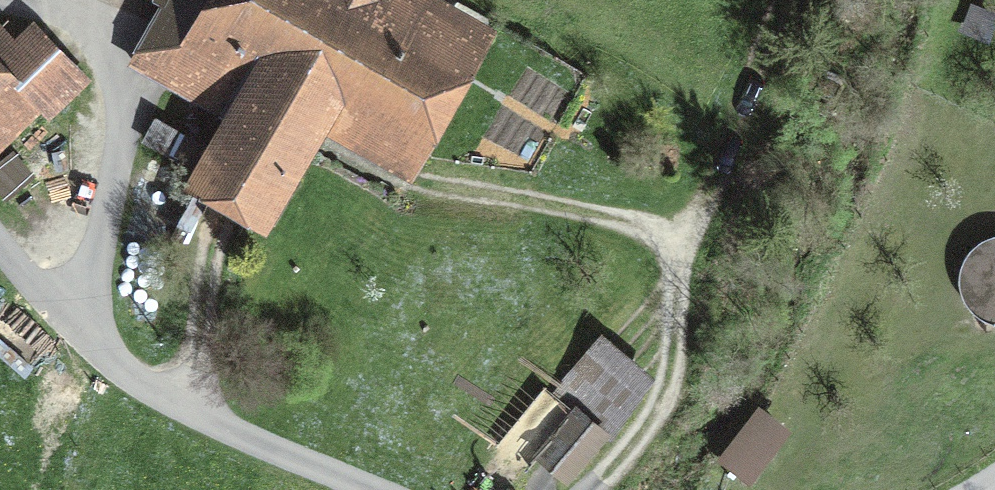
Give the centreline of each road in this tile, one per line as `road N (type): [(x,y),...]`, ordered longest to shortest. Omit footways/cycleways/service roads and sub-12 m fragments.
road 1 (track): [(594,489),(676,396),(696,241),(797,0)]
road 2 (track): [(135,113),(101,282),(108,355),(167,406),(366,489)]
road 3 (track): [(452,187),(696,241)]
road 4 (track): [(221,229),(207,423)]
road 5 (track): [(108,355),(60,331),(0,250)]
road 6 (track): [(0,0),(67,11),(118,31)]

